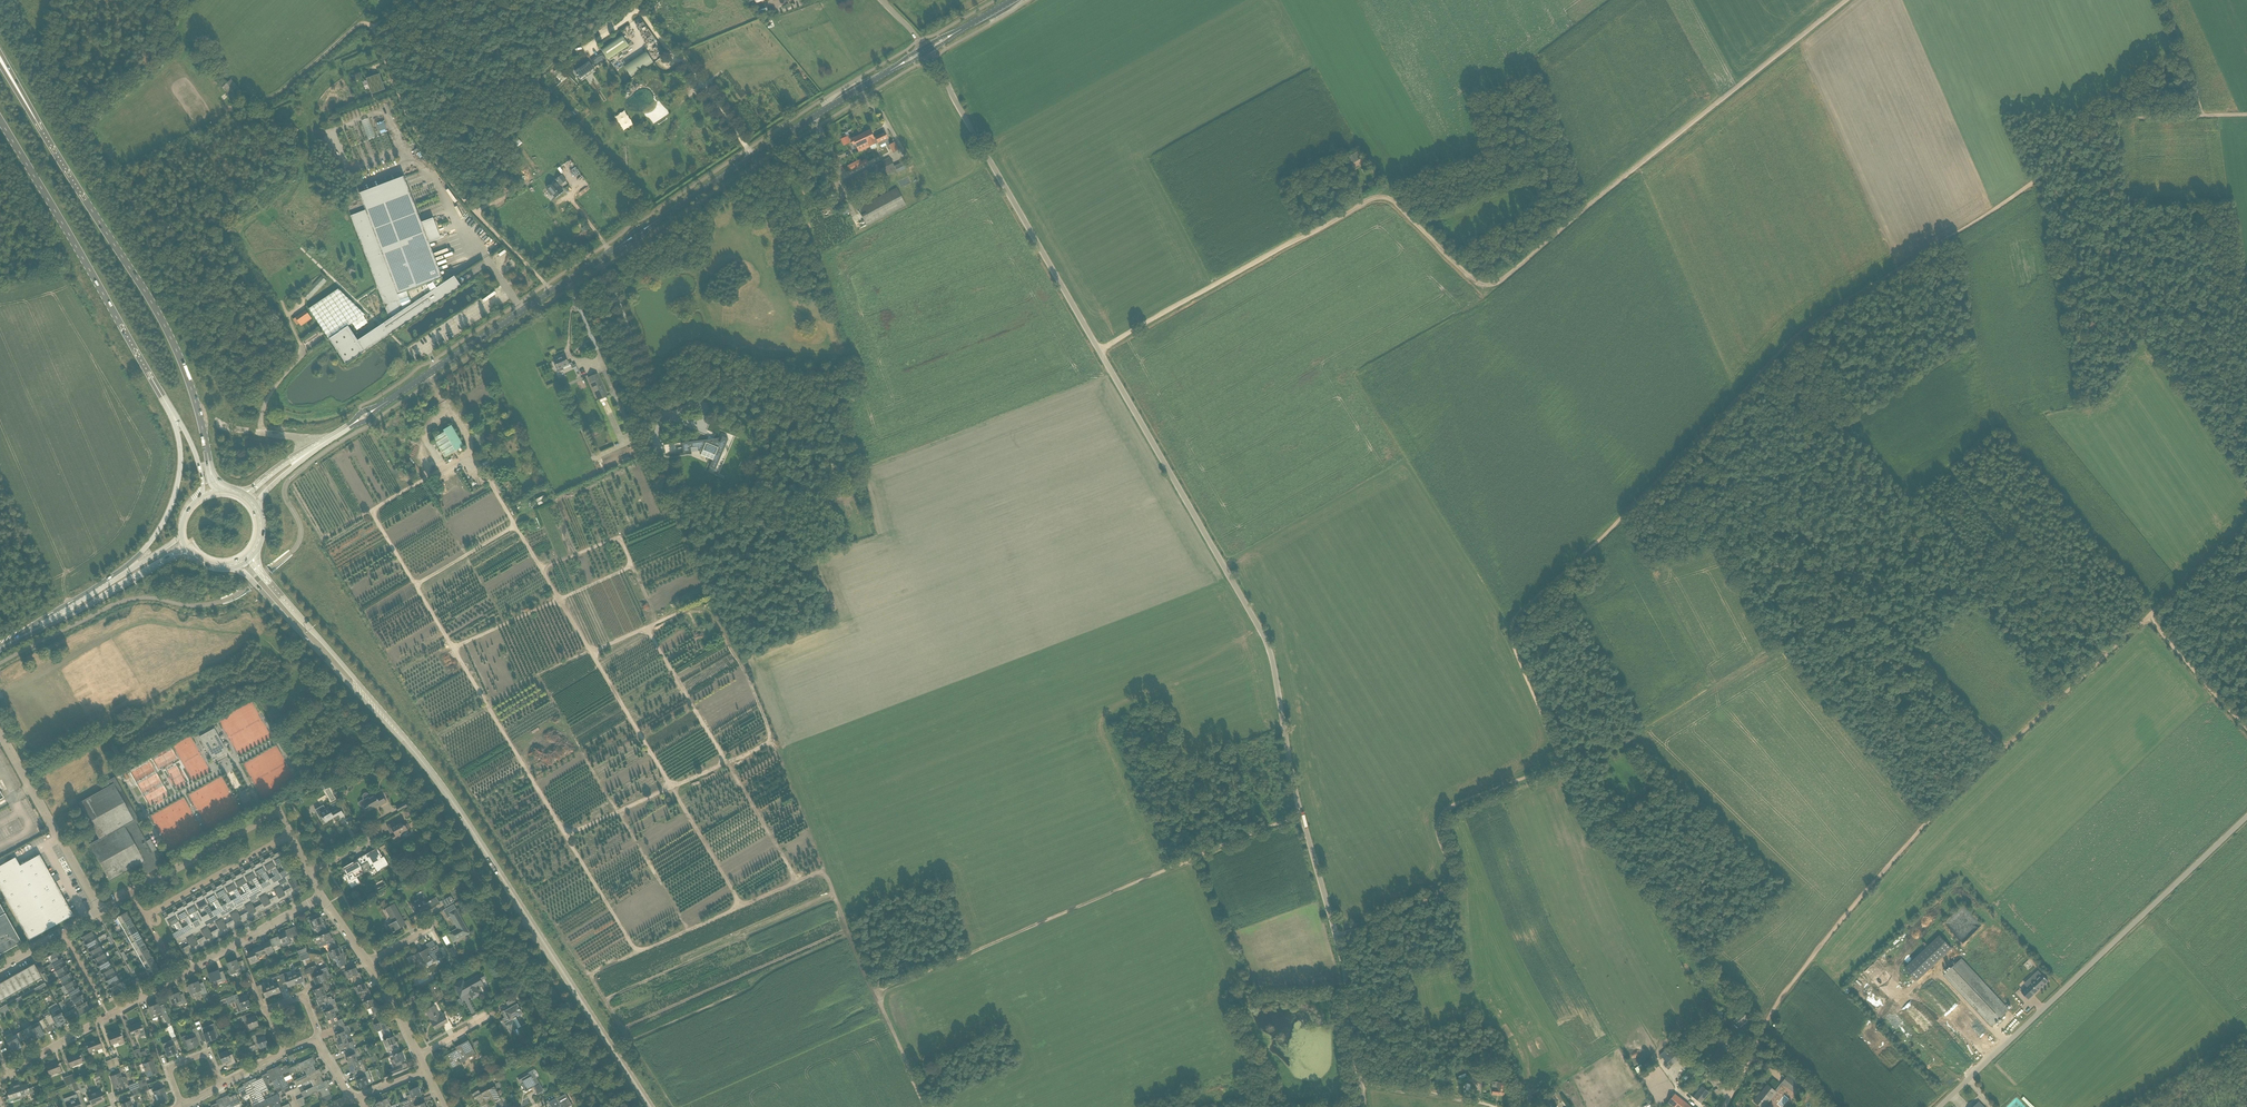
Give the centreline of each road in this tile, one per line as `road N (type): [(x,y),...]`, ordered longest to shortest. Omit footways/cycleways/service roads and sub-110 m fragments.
road 1 (track): [(2202,116),(2112,125),(1803,330),(1516,619),(1513,641),(1555,744),(1555,764),(1454,805),(1439,824),(1451,873),(1444,887),(1338,938)]
road 2 (track): [(1845,0),(1500,280),(1472,277),(1393,201),(1371,199),(1099,350)]
road 3 (residential): [(1303,817),(1271,653),(932,60)]
road 4 (track): [(2246,524),(1927,824),(1806,965),(1752,1055)]
road 5 (track): [(1303,817),(875,991),(927,1106)]
road 6 (primary): [(652,1106),(451,799),(376,708)]
road 7 (track): [(543,281),(471,208),(416,132),(372,26),(354,27),(274,95),(226,109)]
road 8 (primary): [(210,467),(172,340),(5,71)]
road 9 (unclassified): [(1940,1106),(2246,817)]
road 10 (residential): [(0,1077),(322,896)]
road 11 (primary): [(0,119),(170,408)]
road 12 (track): [(2007,748),(1921,658),(1882,664),(1857,634),(1824,623),(1771,649)]
road 13 (unclassified): [(1364,1106),(1346,969),(1303,817)]
road 14 (tertiary): [(650,225),(898,66)]
road 15 (track): [(1946,468),(2105,657)]
road 16 (track): [(753,158),(682,58),(673,62),(635,13),(595,40)]
road 17 (tertiary): [(380,406),(551,292)]
road 18 (unclassified): [(101,911),(0,733)]
road 19 (primary): [(234,567),(376,708)]
road 20 (primary): [(376,708),(252,556)]
road 21 (residential): [(291,834),(280,812),(131,894)]
road 22 (primary): [(170,408),(181,458),(173,499),(153,539),(117,577)]
road 23 (track): [(1863,526),(1764,370)]
road 24 (track): [(2042,581),(1967,586),(1904,508)]
road 25 (residential): [(143,917),(291,834)]
road 26 (track): [(2147,616),(2246,729)]
road 27 (secondary): [(60,616),(188,551)]
road 28 (track): [(2246,432),(2169,326)]
road 29 (track): [(2123,206),(2144,335)]
road 30 (track): [(2120,340),(2242,296)]
road 31 (track): [(2159,0),(2202,116)]

